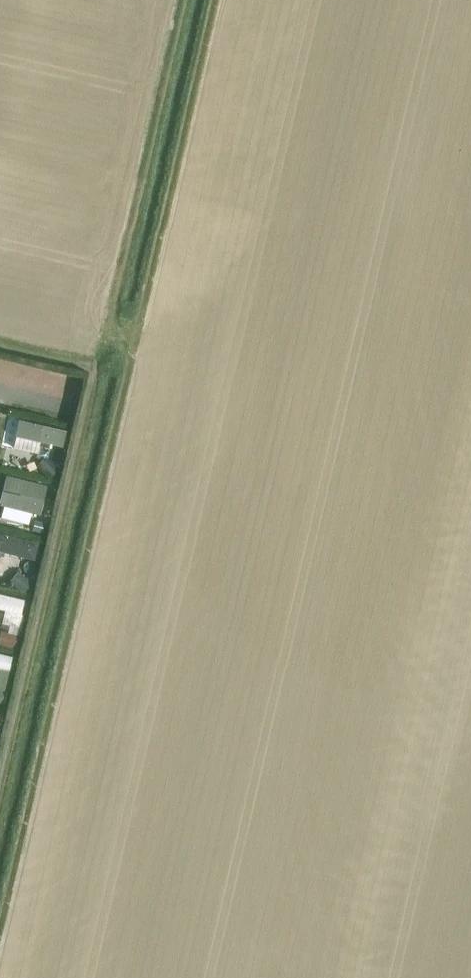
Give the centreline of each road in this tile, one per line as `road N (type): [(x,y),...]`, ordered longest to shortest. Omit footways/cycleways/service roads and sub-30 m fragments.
road 1 (track): [(213,0),(0,924)]

